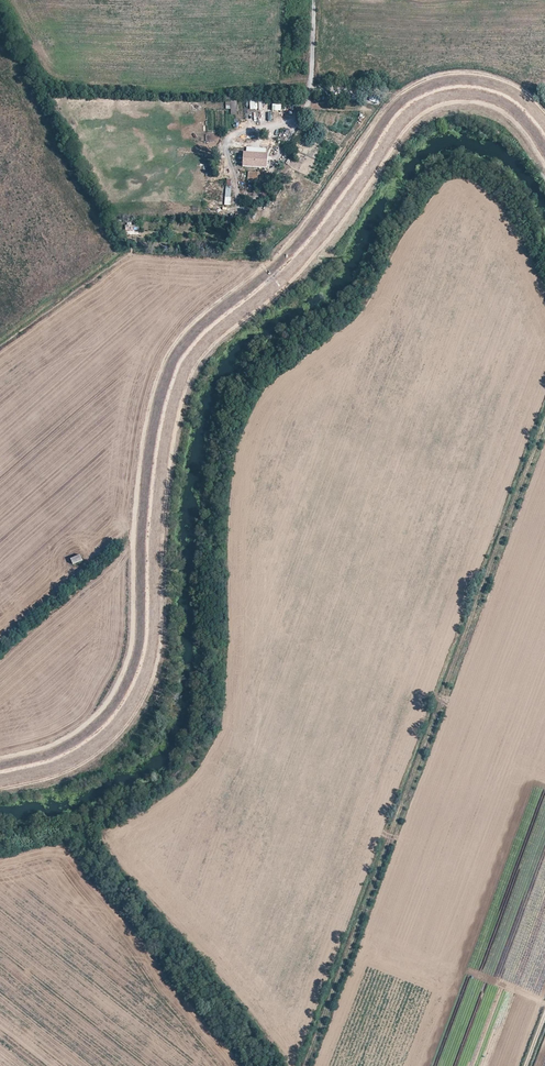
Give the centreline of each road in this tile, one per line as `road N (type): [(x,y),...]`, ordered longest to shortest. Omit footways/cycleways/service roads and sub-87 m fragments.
road 1 (track): [(301,113),(264,190),(252,206),(240,207),(227,140),(287,121)]
road 2 (track): [(287,121),(311,102),(317,0)]

